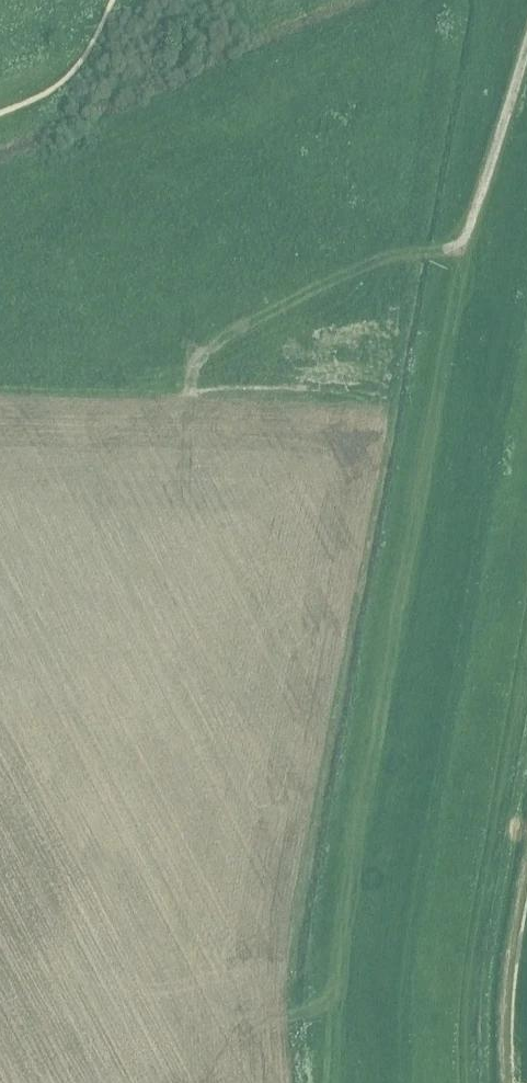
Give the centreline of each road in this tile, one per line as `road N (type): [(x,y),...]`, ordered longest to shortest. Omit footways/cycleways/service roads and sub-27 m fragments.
road 1 (track): [(301,1014),(337,1003),(355,818),(470,231)]
road 2 (track): [(526,636),(471,959),(467,1082)]
road 3 (track): [(431,252),(470,231),(526,43)]
road 4 (track): [(526,871),(511,972),(510,1082)]

